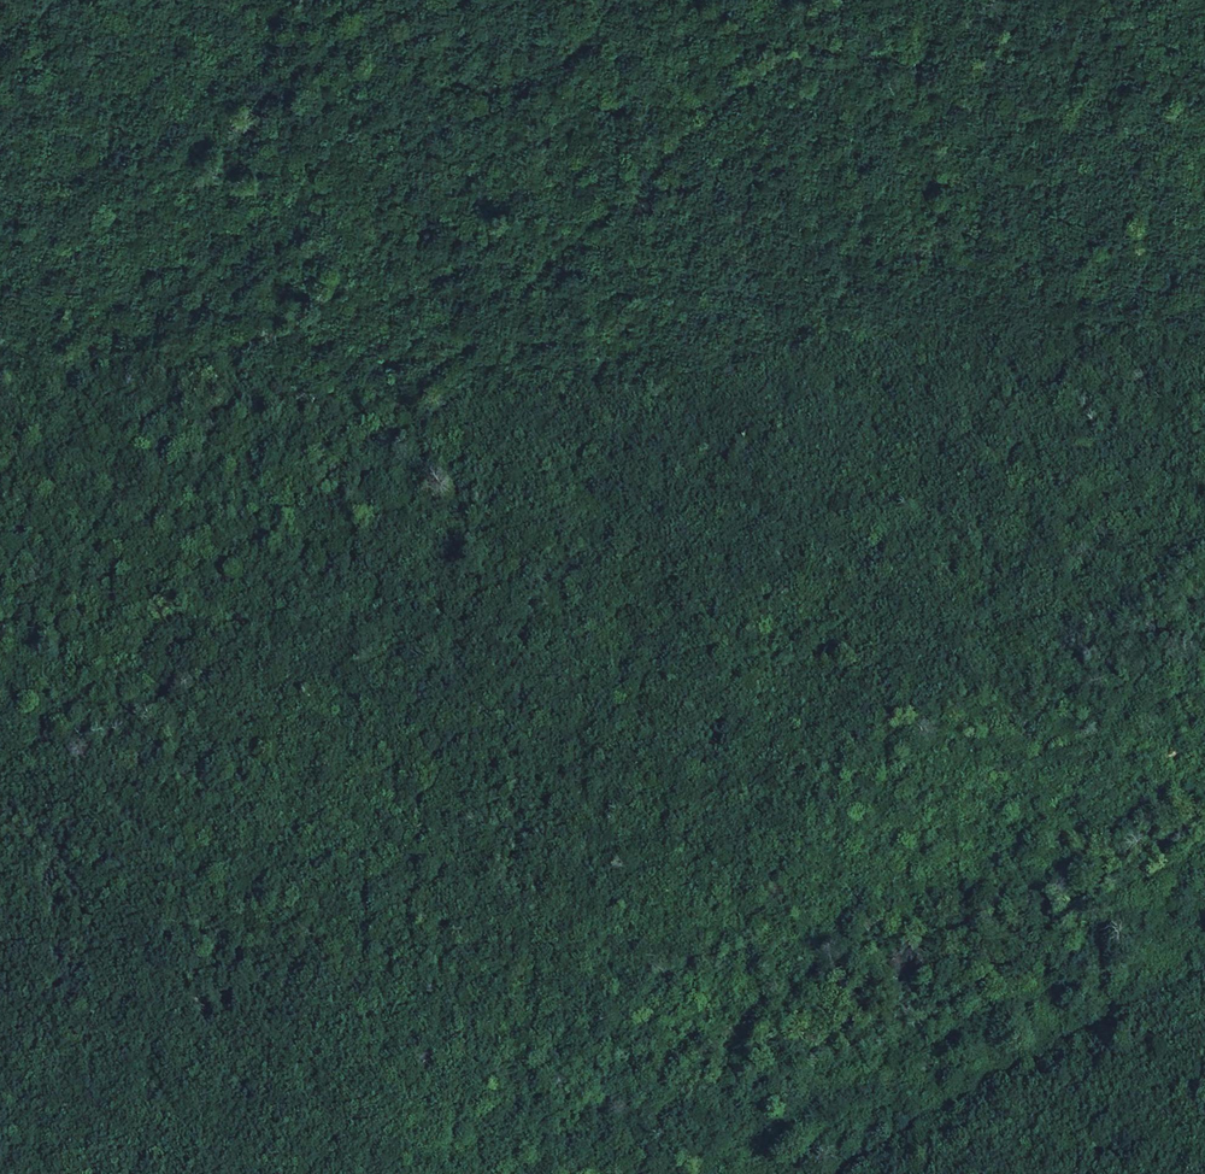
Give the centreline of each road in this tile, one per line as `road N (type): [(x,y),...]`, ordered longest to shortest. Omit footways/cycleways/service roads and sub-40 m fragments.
road 1 (track): [(1204,981),(944,1116),(858,1173)]

